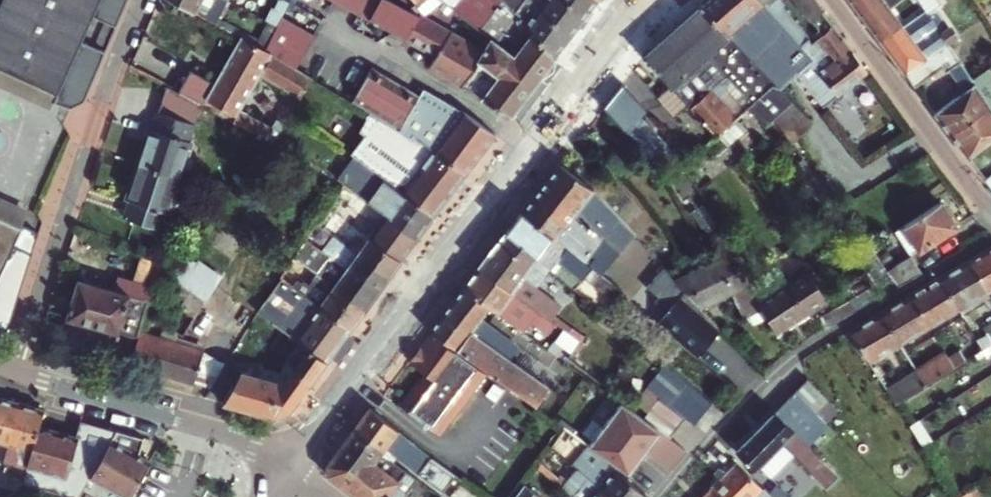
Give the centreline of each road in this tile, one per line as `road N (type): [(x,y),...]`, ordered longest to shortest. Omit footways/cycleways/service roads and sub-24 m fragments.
road 1 (tertiary): [(287,467),(646,0)]
road 2 (residential): [(14,369),(141,0)]
road 3 (tertiary): [(14,369),(234,436),(287,467)]
road 4 (residential): [(832,0),(990,215)]

